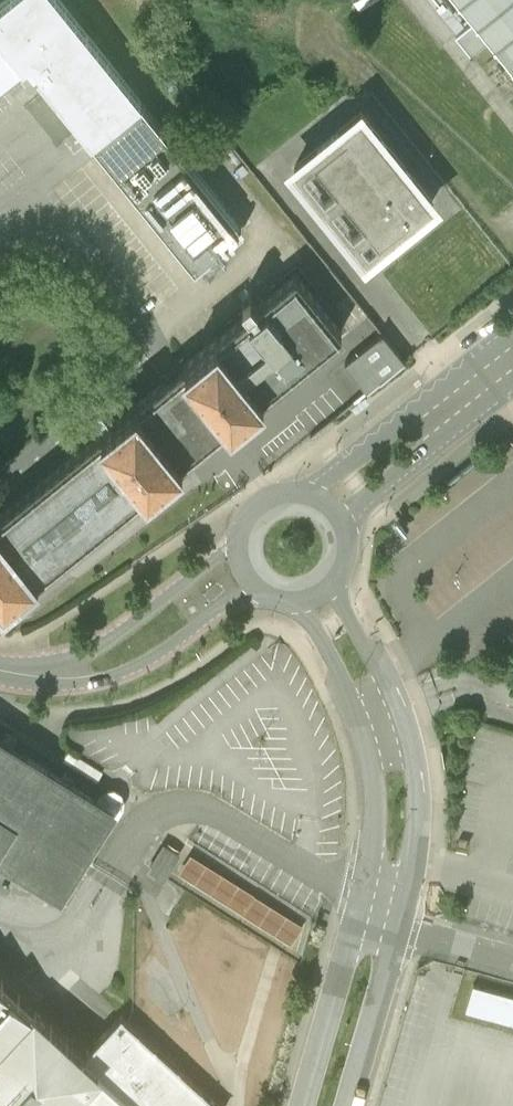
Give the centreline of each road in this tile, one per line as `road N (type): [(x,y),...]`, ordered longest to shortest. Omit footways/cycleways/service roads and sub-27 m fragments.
road 1 (tertiary): [(0,672),(81,684),(118,677),(252,585)]
road 2 (tertiary): [(236,537),(83,653),(0,672)]
road 3 (tertiary): [(512,333),(312,493)]
road 4 (tertiary): [(341,517),(512,379)]
road 5 (tertiary): [(373,939),(346,955),(302,1105)]
road 6 (tertiary): [(346,1105),(387,964),(373,939)]
road 7 (tertiary): [(389,879),(414,865),(420,817),(415,773),(392,753)]
road 8 (unclassified): [(379,918),(512,958)]
road 9 (tertiary): [(392,753),(373,779),(371,855),(389,879)]
road 10 (tertiary): [(302,601),(348,686),(374,697)]
road 11 (tertiary): [(374,697),(378,669),(333,584)]

